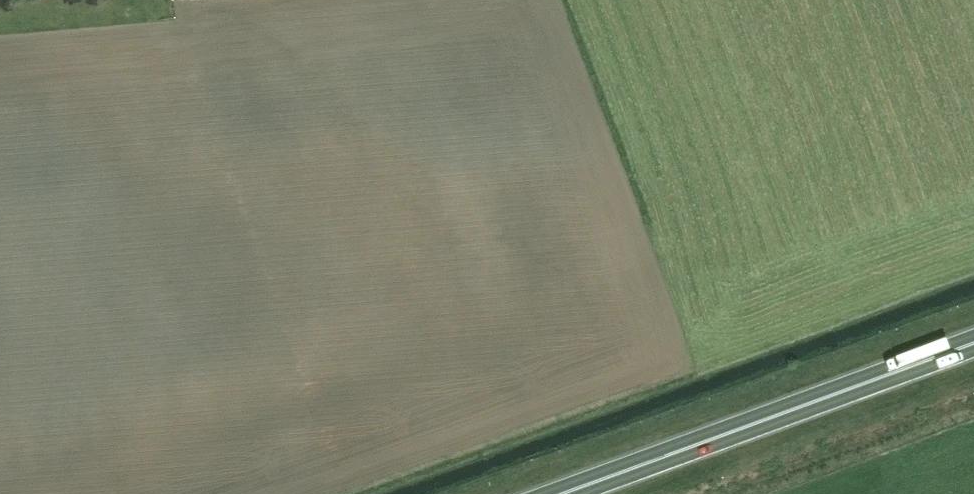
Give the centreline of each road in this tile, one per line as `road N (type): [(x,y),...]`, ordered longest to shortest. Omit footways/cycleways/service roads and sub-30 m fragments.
road 1 (trunk): [(564,493),(973,343)]

